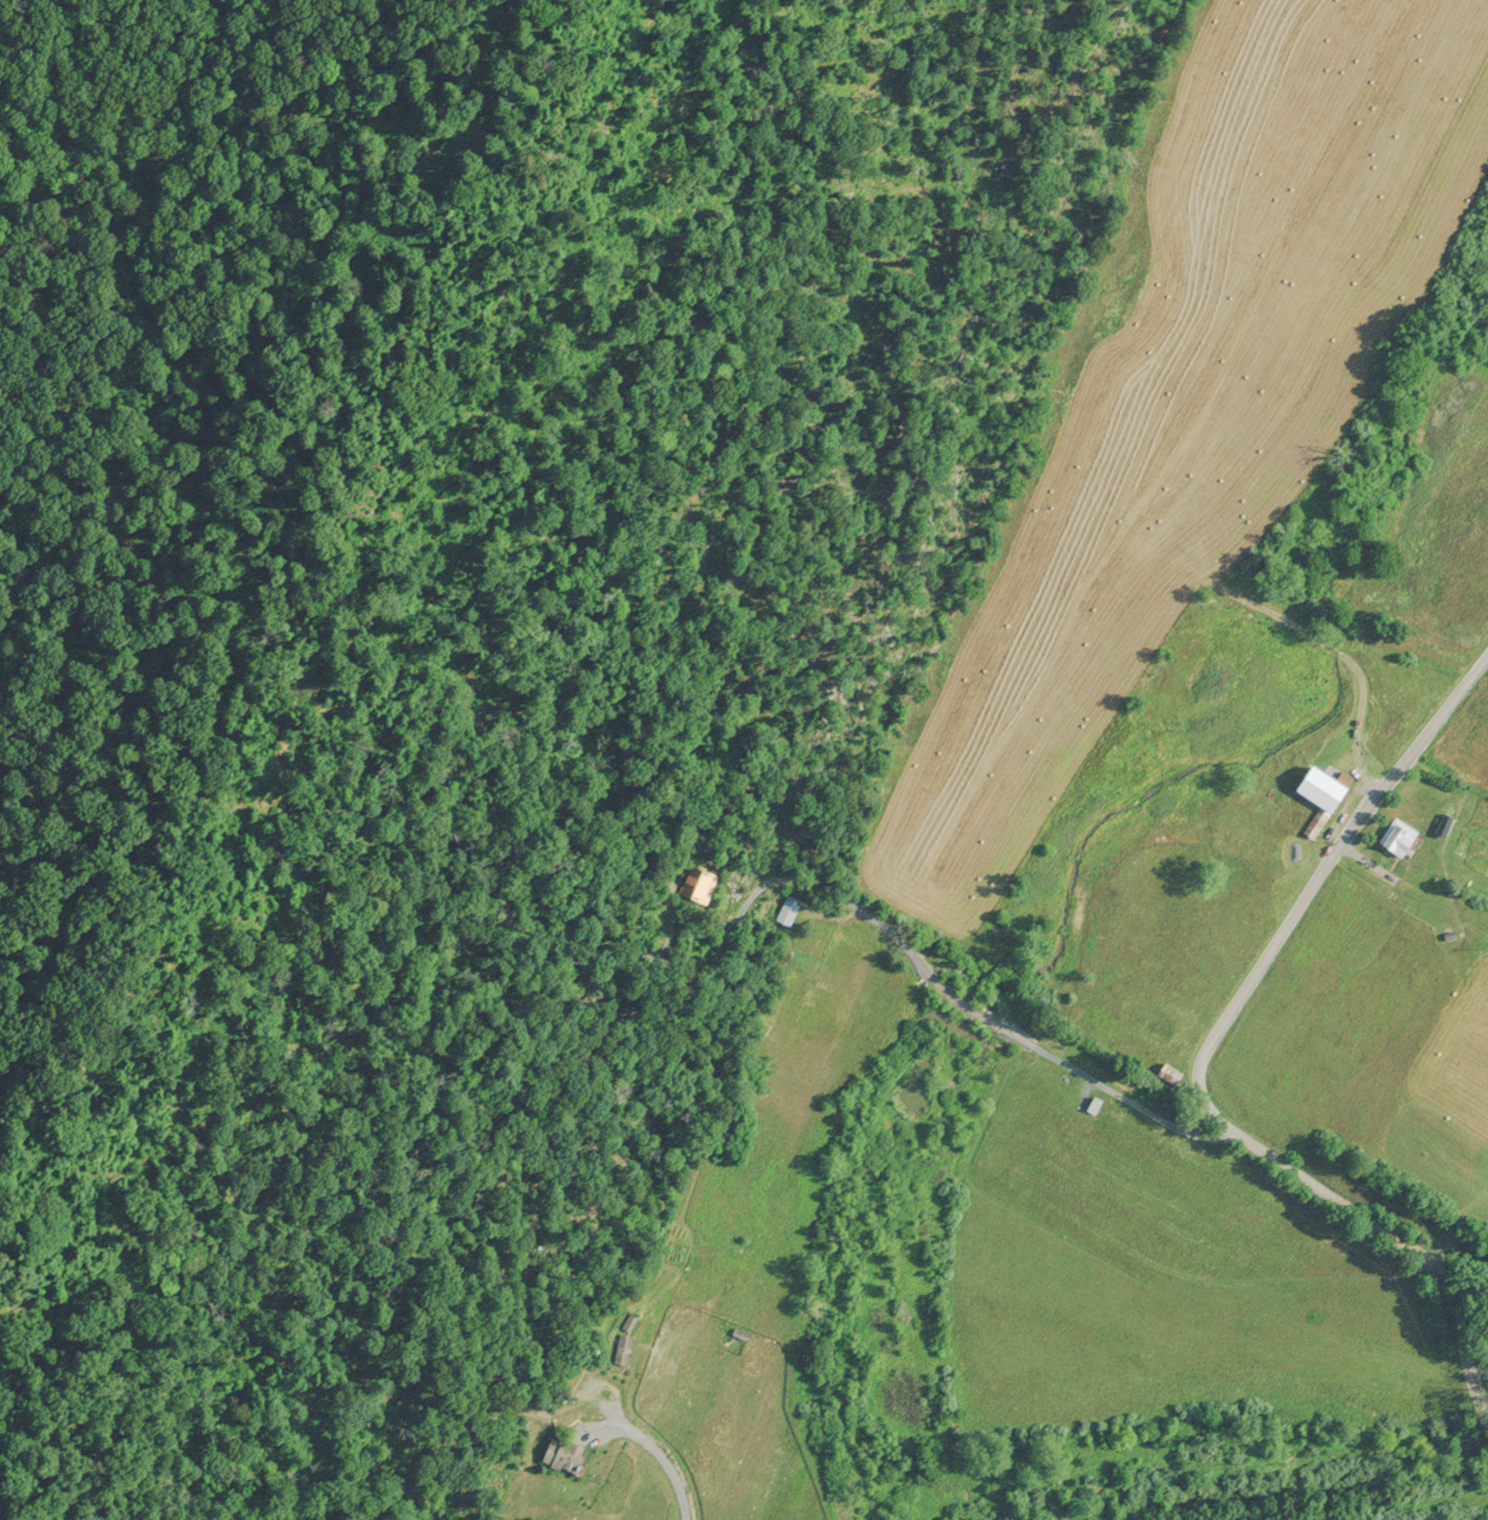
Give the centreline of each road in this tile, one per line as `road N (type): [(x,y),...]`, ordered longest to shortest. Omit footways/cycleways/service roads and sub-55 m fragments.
road 1 (residential): [(1487,1418),(1429,1258),(1245,1138),(1212,1108),(1204,1082),(1222,1031),(1362,819),(1487,663)]

